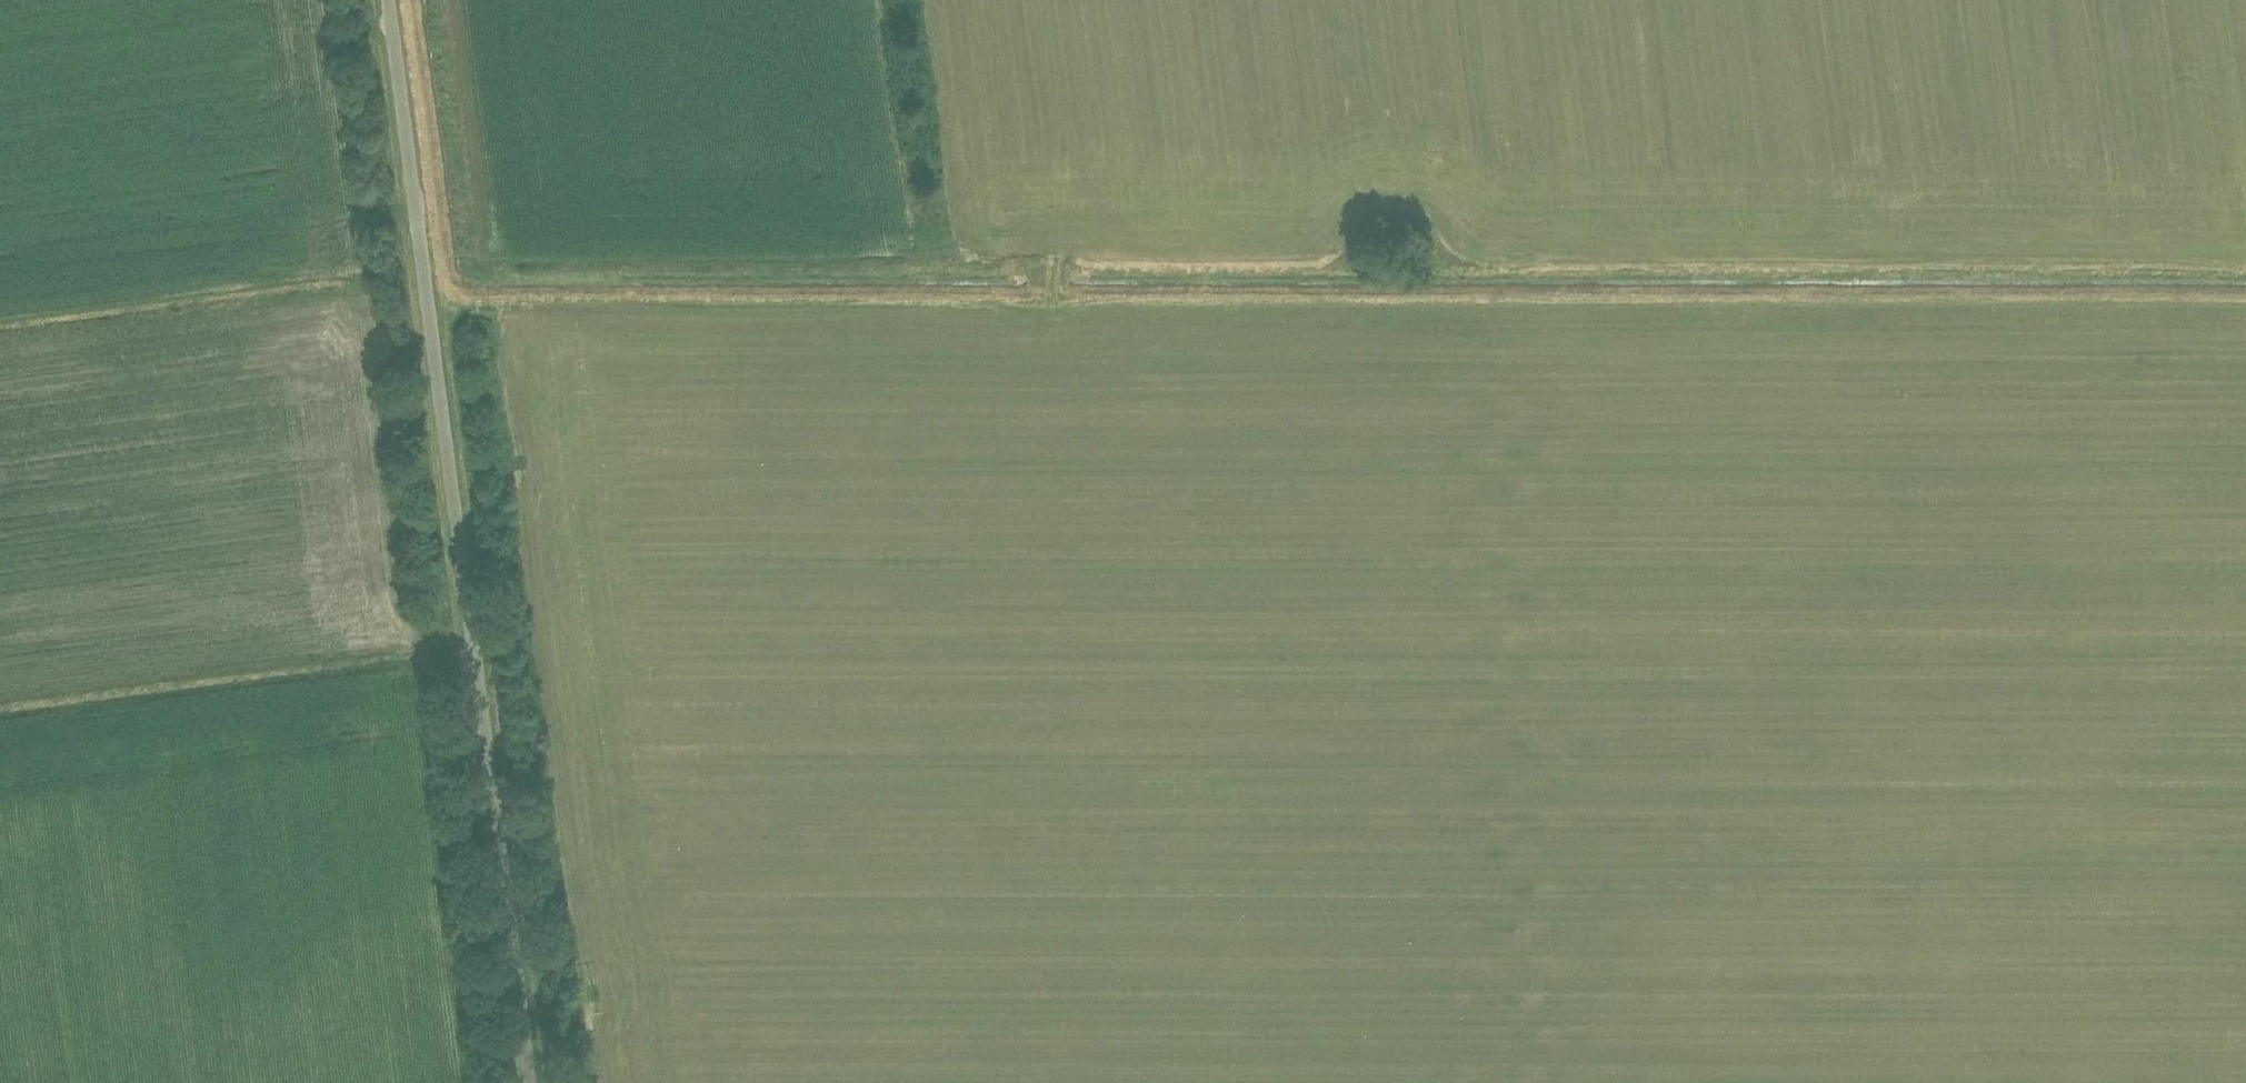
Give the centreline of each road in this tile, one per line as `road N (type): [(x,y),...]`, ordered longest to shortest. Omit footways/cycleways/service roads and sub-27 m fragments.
road 1 (residential): [(389,0),(535,1082)]

